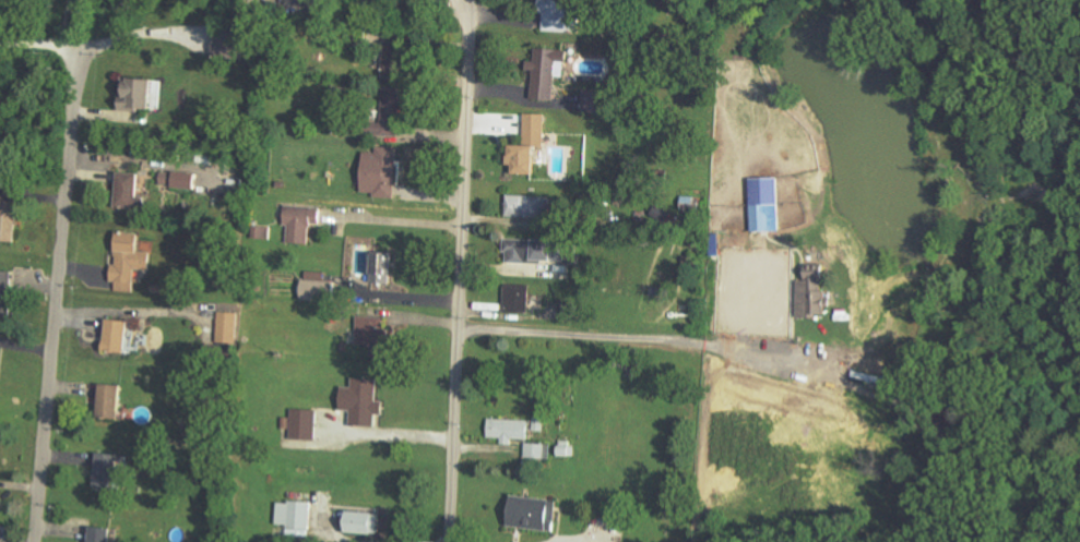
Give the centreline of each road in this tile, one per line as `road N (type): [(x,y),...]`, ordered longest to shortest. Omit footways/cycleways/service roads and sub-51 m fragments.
road 1 (residential): [(449,541),(470,14)]
road 2 (residential): [(32,541),(71,55)]

